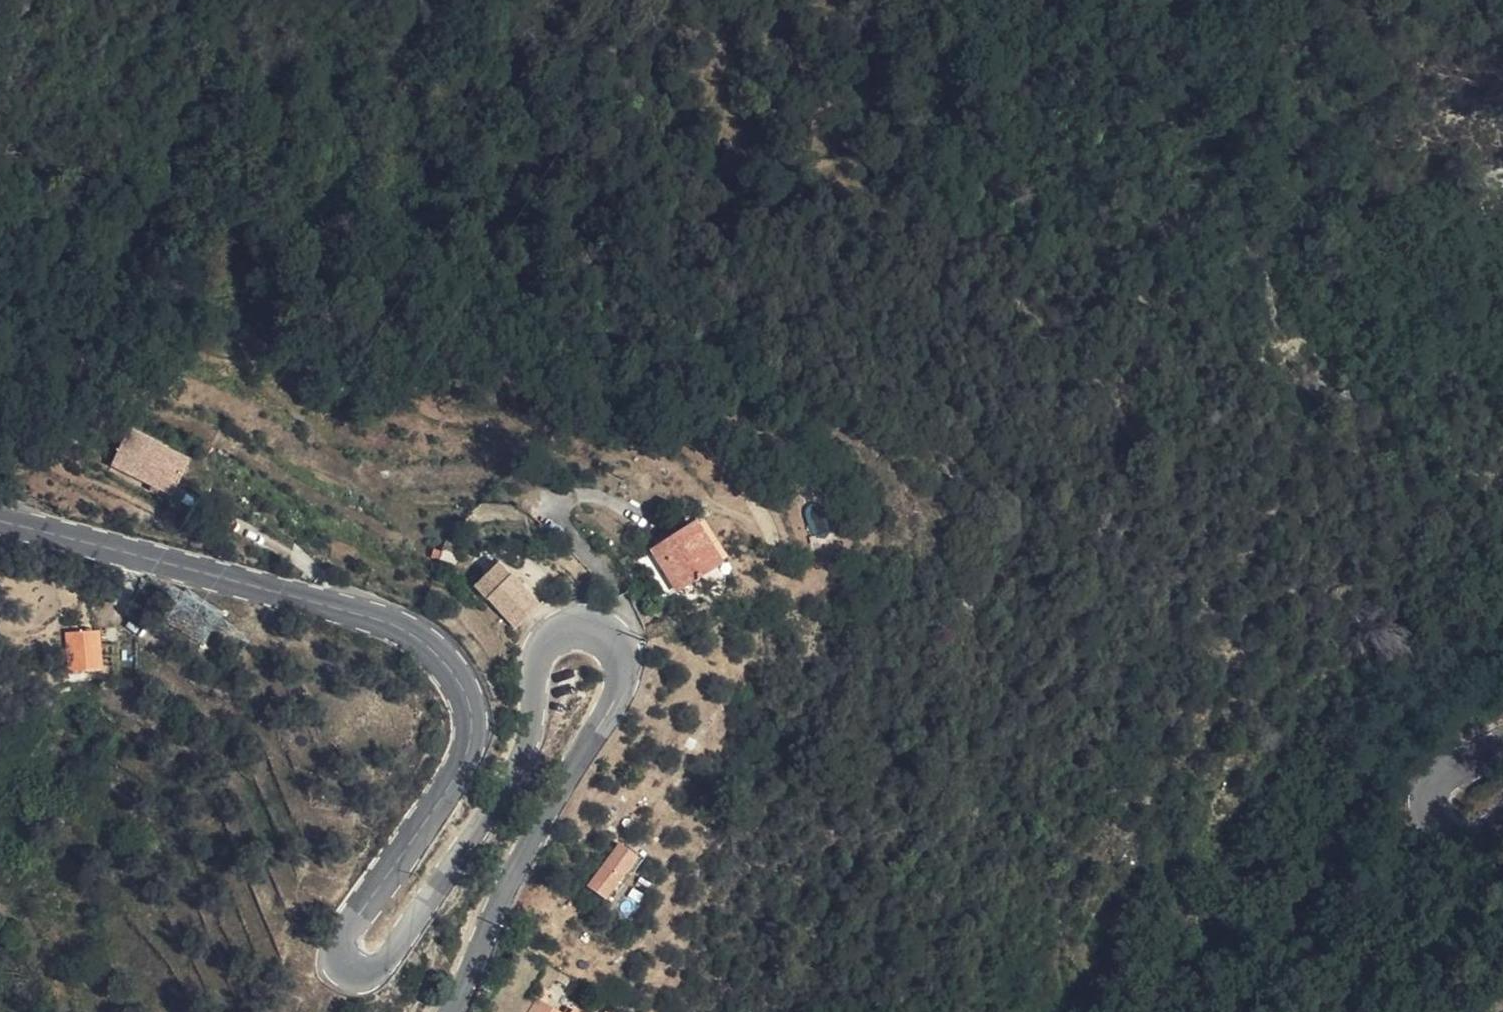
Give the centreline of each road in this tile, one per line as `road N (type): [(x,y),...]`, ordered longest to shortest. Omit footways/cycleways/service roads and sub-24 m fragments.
road 1 (secondary): [(451,1011),(506,886),(619,689),(617,646),(606,632),(590,625),(556,631),(539,656),(515,767),(479,831),(385,957),(354,974),(342,964),(343,933),(458,771),(469,741),(472,712),(452,664),(396,622),(0,520)]
road 2 (secondary): [(1502,754),(1435,790),(1424,808),(1430,825),(1466,841),(1502,824)]

